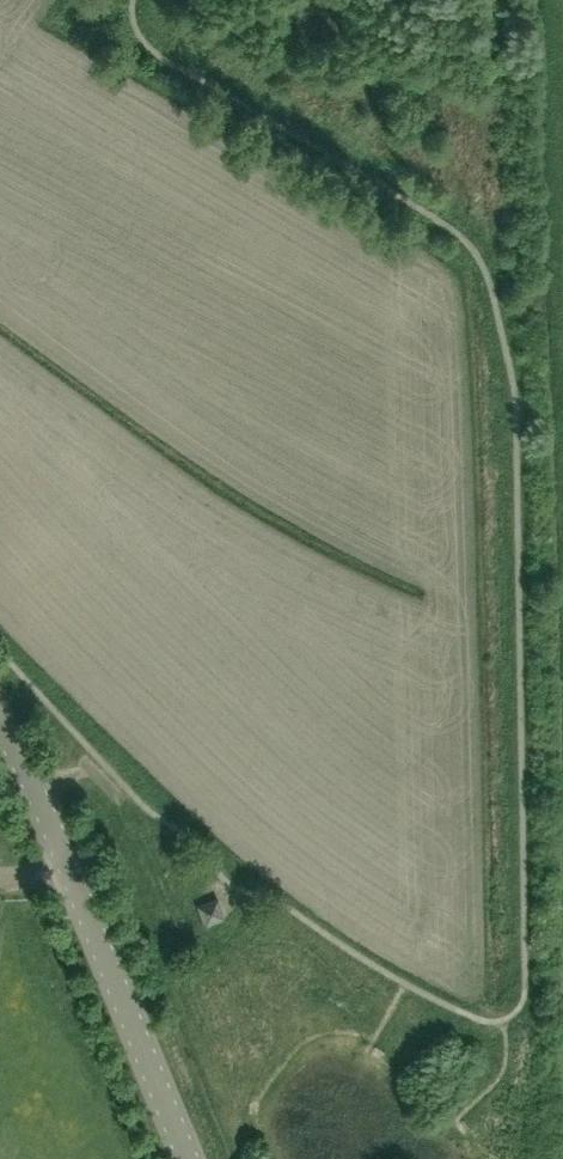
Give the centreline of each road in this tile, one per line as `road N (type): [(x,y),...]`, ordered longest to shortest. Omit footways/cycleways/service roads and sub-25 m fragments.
road 1 (tertiary): [(190,1158),(63,852),(0,731)]

